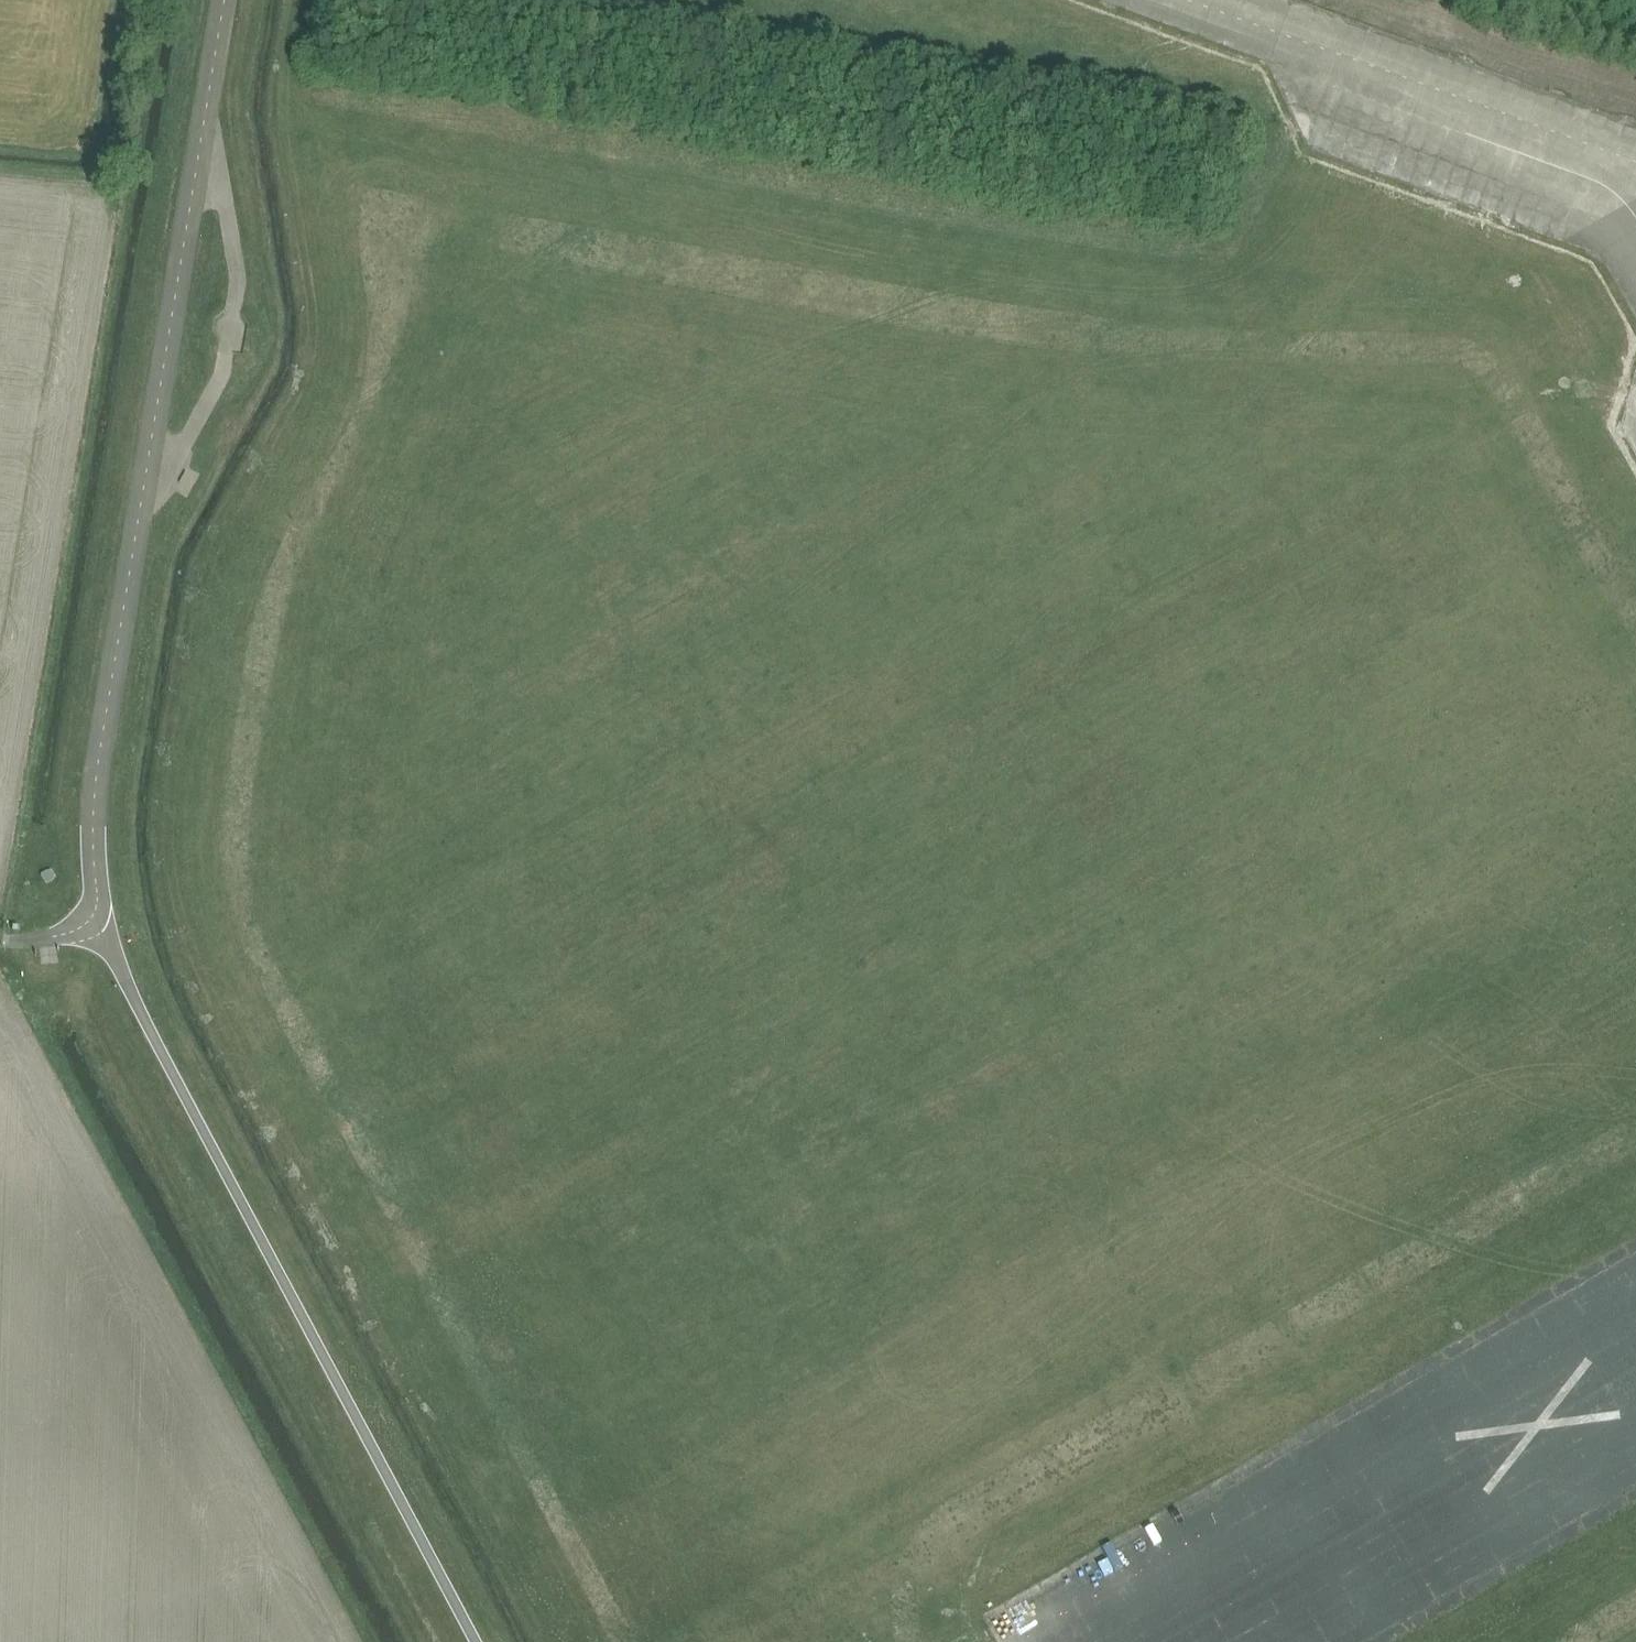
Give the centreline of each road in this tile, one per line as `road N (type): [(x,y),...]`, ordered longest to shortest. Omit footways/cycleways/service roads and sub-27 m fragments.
road 1 (unclassified): [(91,920),(98,760),(224,0)]
road 2 (unclassified): [(475,1641),(91,920)]

